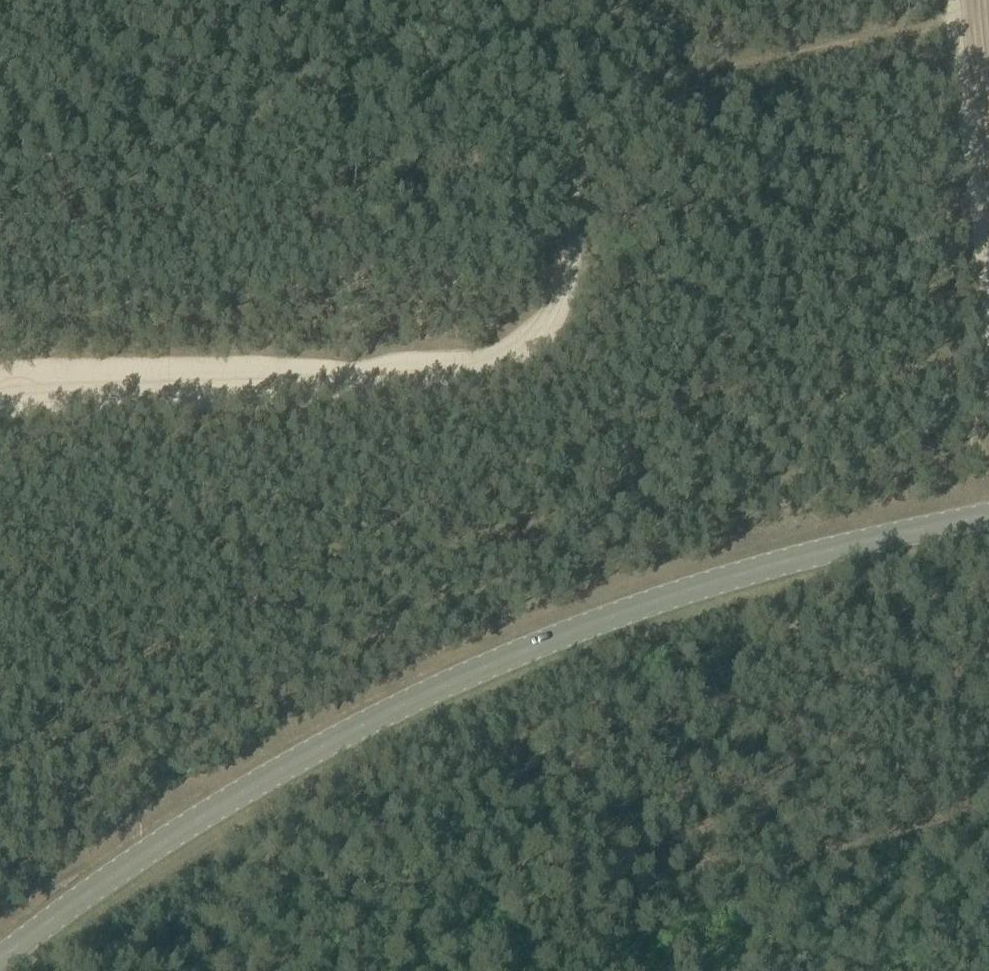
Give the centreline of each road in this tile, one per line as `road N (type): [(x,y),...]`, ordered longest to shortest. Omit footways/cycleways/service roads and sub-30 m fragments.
road 1 (track): [(0,392),(65,383),(392,384),(484,368),(525,344),(554,304),(590,138),(632,93),(980,19)]

